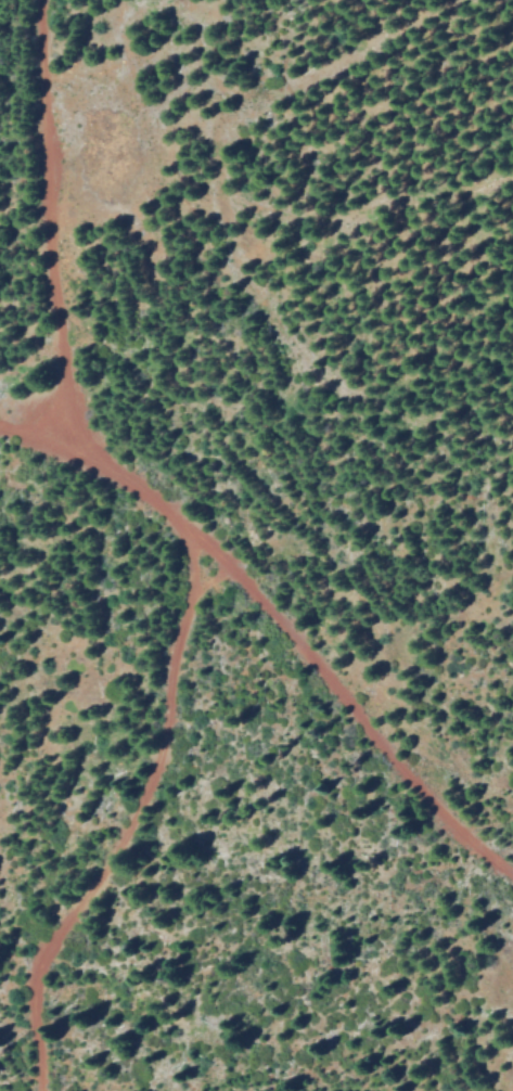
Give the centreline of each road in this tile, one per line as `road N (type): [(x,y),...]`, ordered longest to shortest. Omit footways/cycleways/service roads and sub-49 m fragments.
road 1 (track): [(512,877),(432,806),(210,543),(55,425)]
road 2 (track): [(37,1090),(33,984),(66,914),(121,842),(166,740),(168,657),(210,543)]
road 3 (track): [(42,0),(67,435)]

